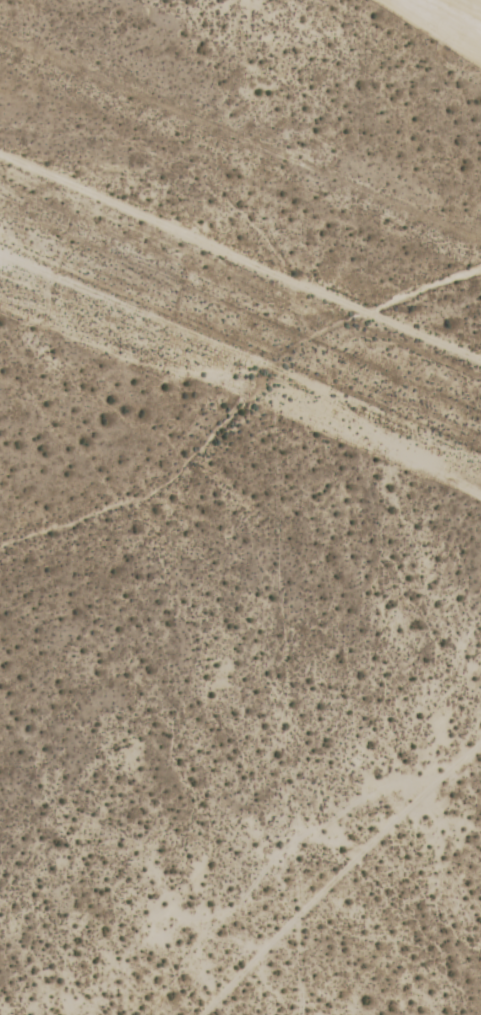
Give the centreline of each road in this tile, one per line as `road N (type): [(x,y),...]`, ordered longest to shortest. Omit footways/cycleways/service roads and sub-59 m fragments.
road 1 (track): [(480,362),(0,156)]

